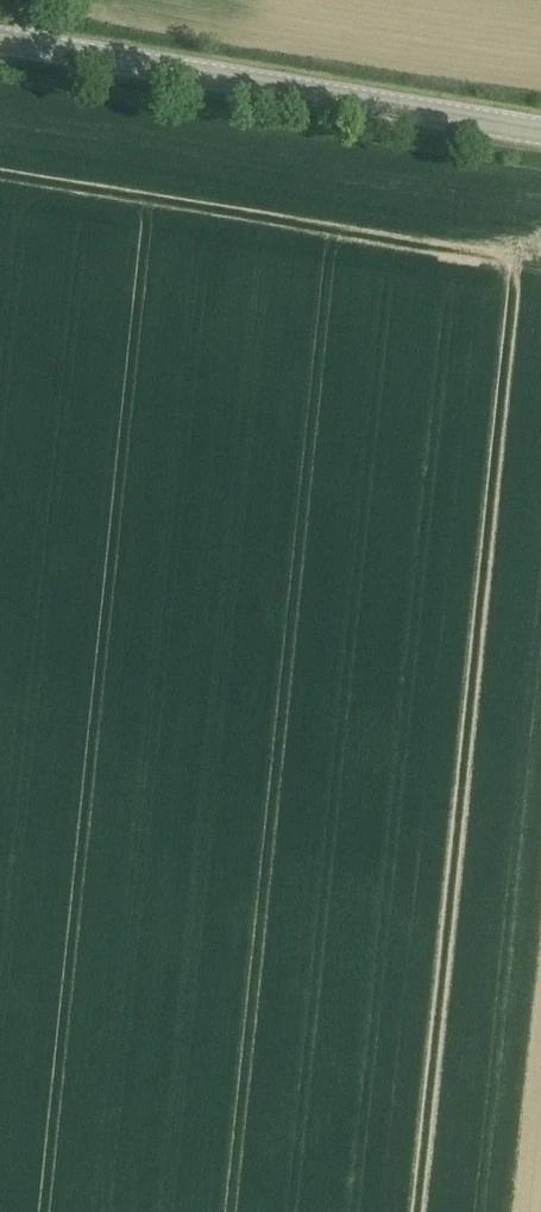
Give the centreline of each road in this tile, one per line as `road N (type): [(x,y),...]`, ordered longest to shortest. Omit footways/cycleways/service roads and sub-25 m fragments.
road 1 (unclassified): [(0,43),(540,134)]

